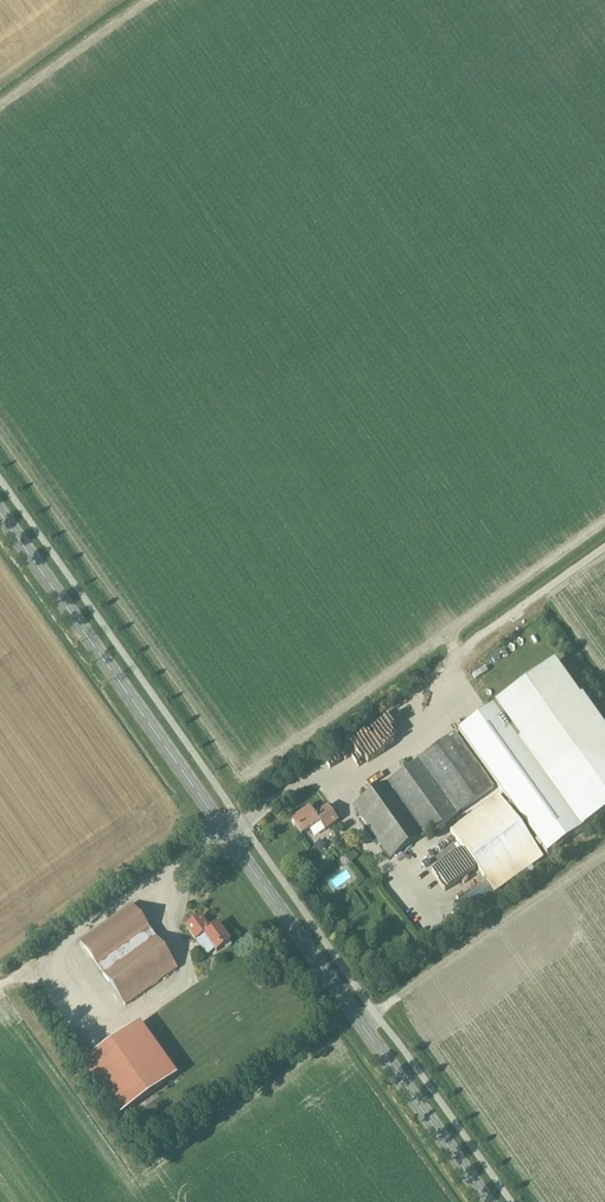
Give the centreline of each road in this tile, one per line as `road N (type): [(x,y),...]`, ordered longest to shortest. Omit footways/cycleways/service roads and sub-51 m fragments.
road 1 (secondary): [(487,1201),(0,513)]

